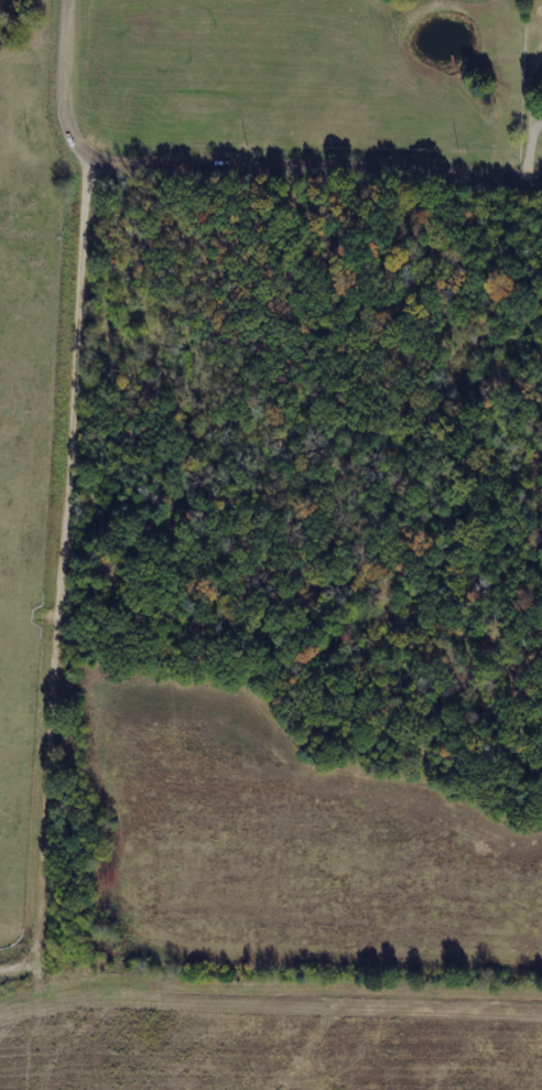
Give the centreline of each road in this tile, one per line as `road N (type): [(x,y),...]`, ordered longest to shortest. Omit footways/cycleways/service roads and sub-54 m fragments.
road 1 (residential): [(0,961),(42,939),(87,159)]
road 2 (residential): [(541,179),(87,159)]
road 3 (residential): [(87,159),(71,119),(74,0)]

